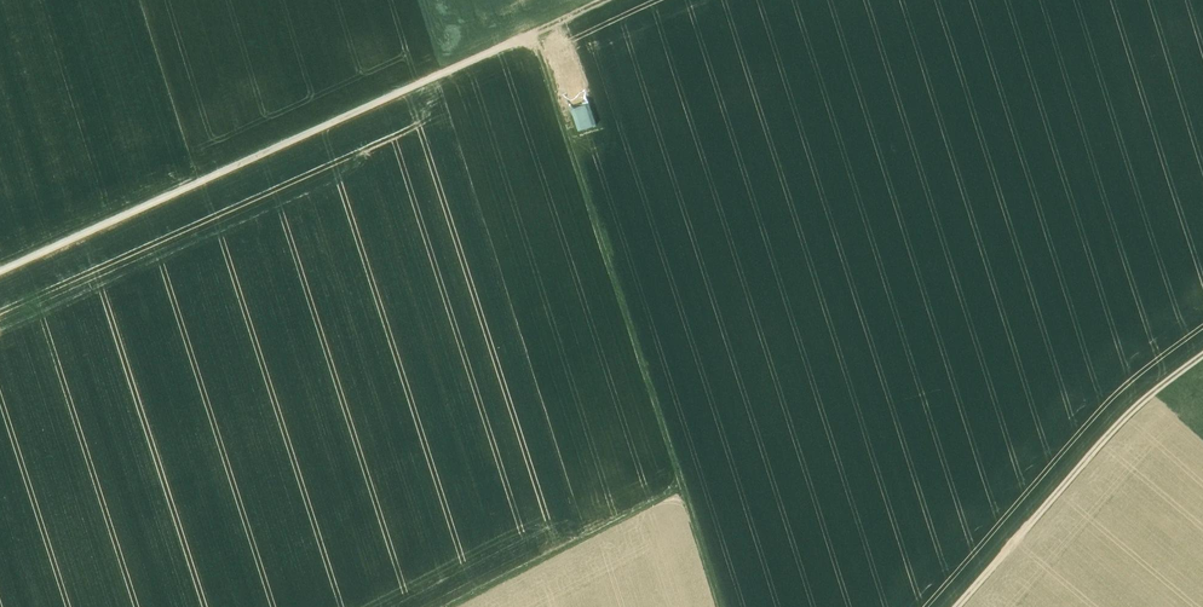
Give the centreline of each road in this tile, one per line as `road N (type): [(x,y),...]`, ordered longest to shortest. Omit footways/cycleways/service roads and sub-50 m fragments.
road 1 (track): [(0,272),(531,35)]
road 2 (track): [(690,496),(531,35)]
road 3 (track): [(726,606),(690,496),(462,606)]
road 4 (track): [(971,606),(1136,422),(1202,369)]

